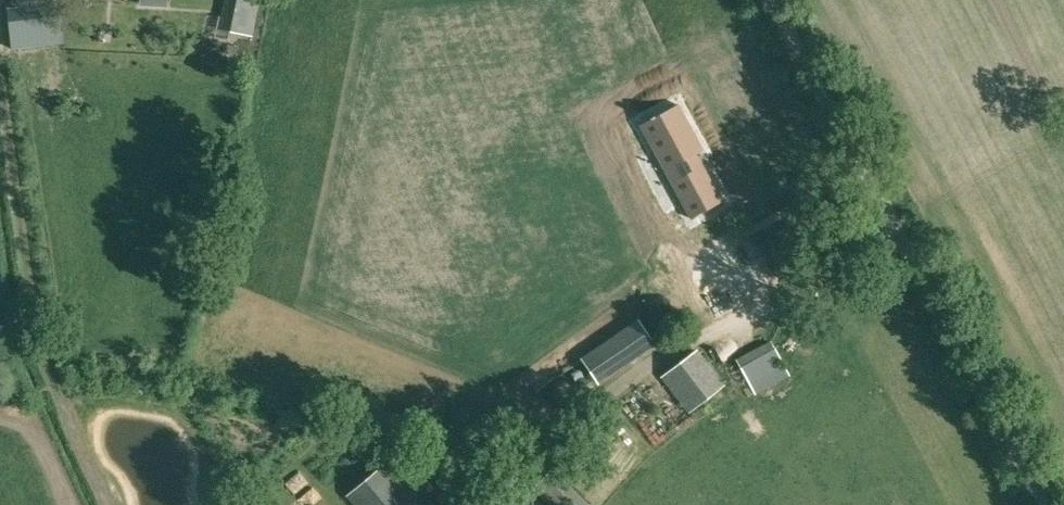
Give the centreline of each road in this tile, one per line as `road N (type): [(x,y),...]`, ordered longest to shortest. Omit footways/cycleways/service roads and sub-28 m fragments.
road 1 (unclassified): [(485,504),(575,423),(893,238)]
road 2 (unclassified): [(1040,504),(893,238)]
road 3 (unclassified): [(893,238),(771,0)]

